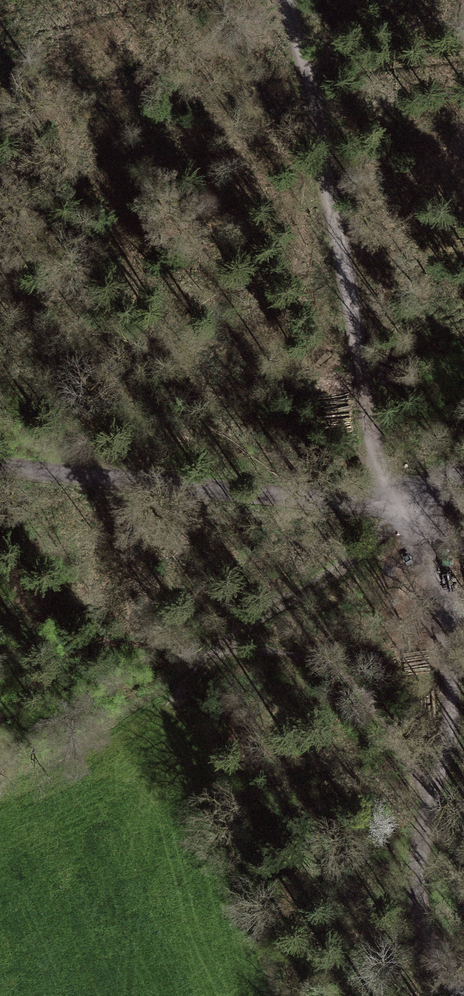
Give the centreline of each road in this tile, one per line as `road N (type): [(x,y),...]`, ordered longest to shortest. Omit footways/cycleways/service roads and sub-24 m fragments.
road 1 (track): [(395,500),(363,383),(303,57),(283,0)]
road 2 (track): [(395,500),(0,466)]
road 3 (track): [(428,804),(451,753),(453,642),(439,583),(395,500)]
road 4 (track): [(169,694),(214,650),(310,603),(379,554),(395,500)]
road 5 (track): [(463,993),(436,955),(420,887),(428,804)]

